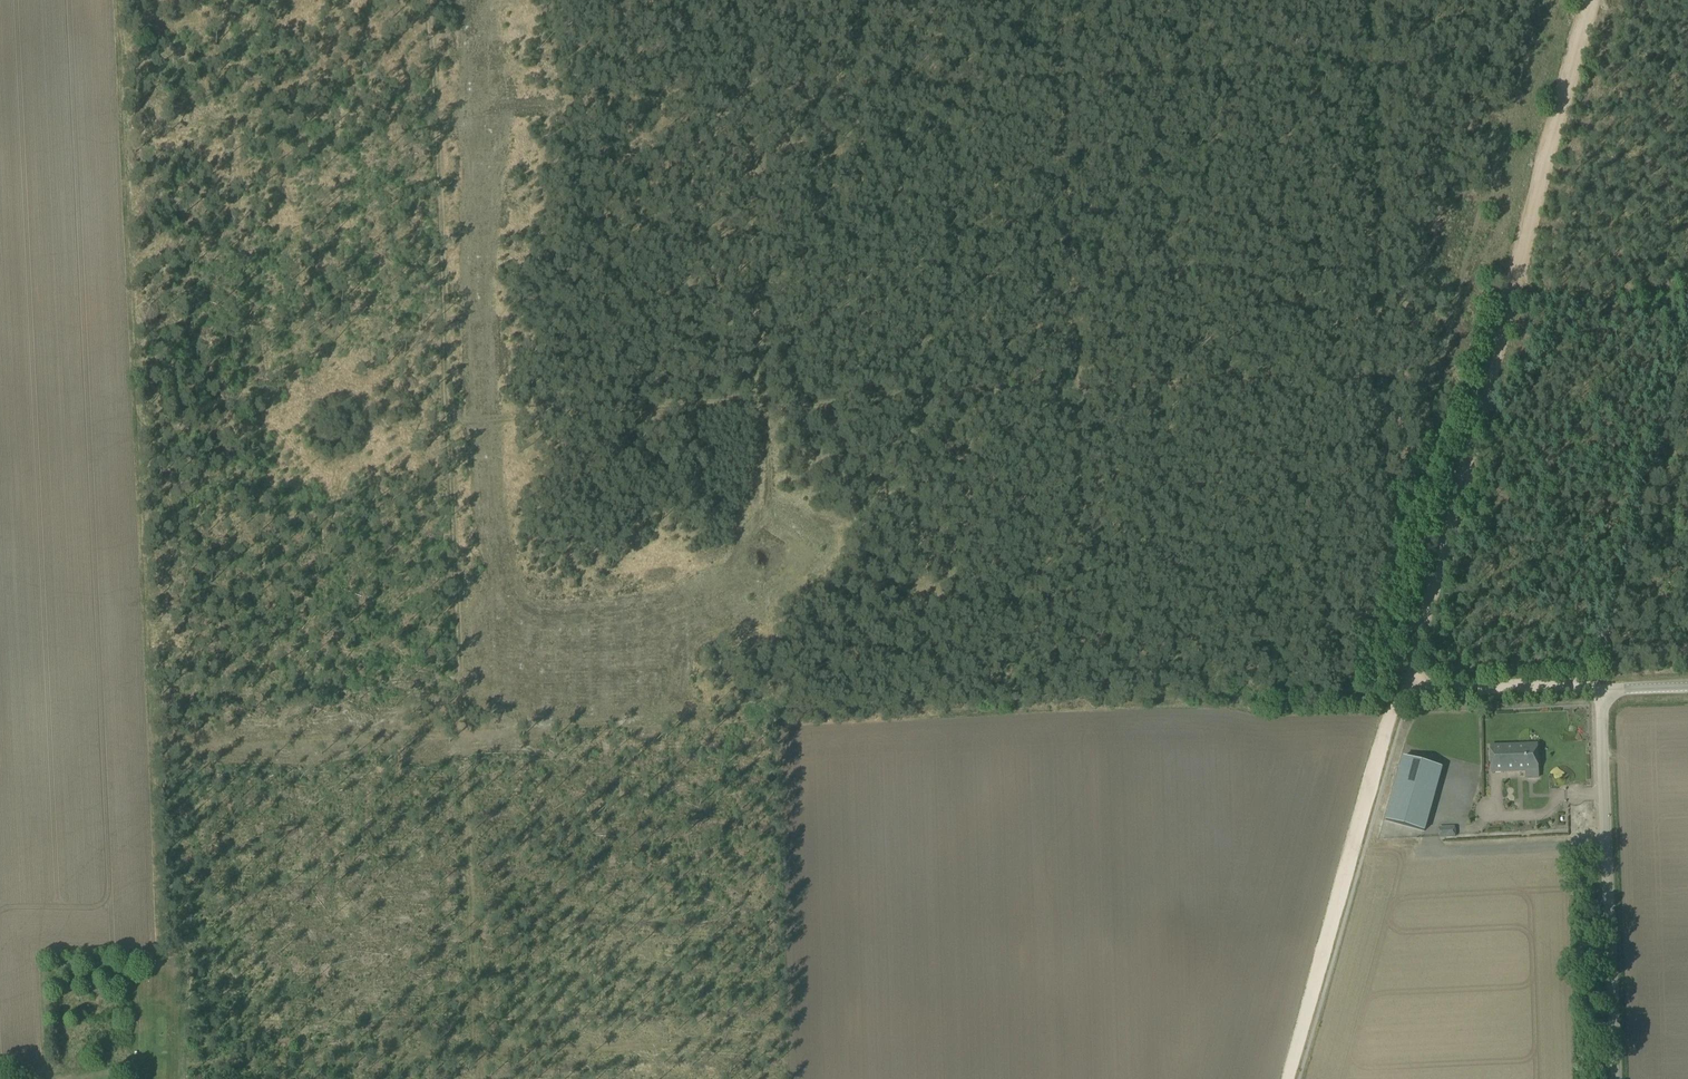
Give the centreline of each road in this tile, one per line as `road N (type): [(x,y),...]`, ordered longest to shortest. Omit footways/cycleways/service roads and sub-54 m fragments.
road 1 (track): [(1591,0),(1404,700)]
road 2 (unclassified): [(1613,1078),(1601,684)]
road 3 (track): [(1293,1078),(1404,700)]
road 4 (track): [(1404,700),(1417,692),(1582,685)]

